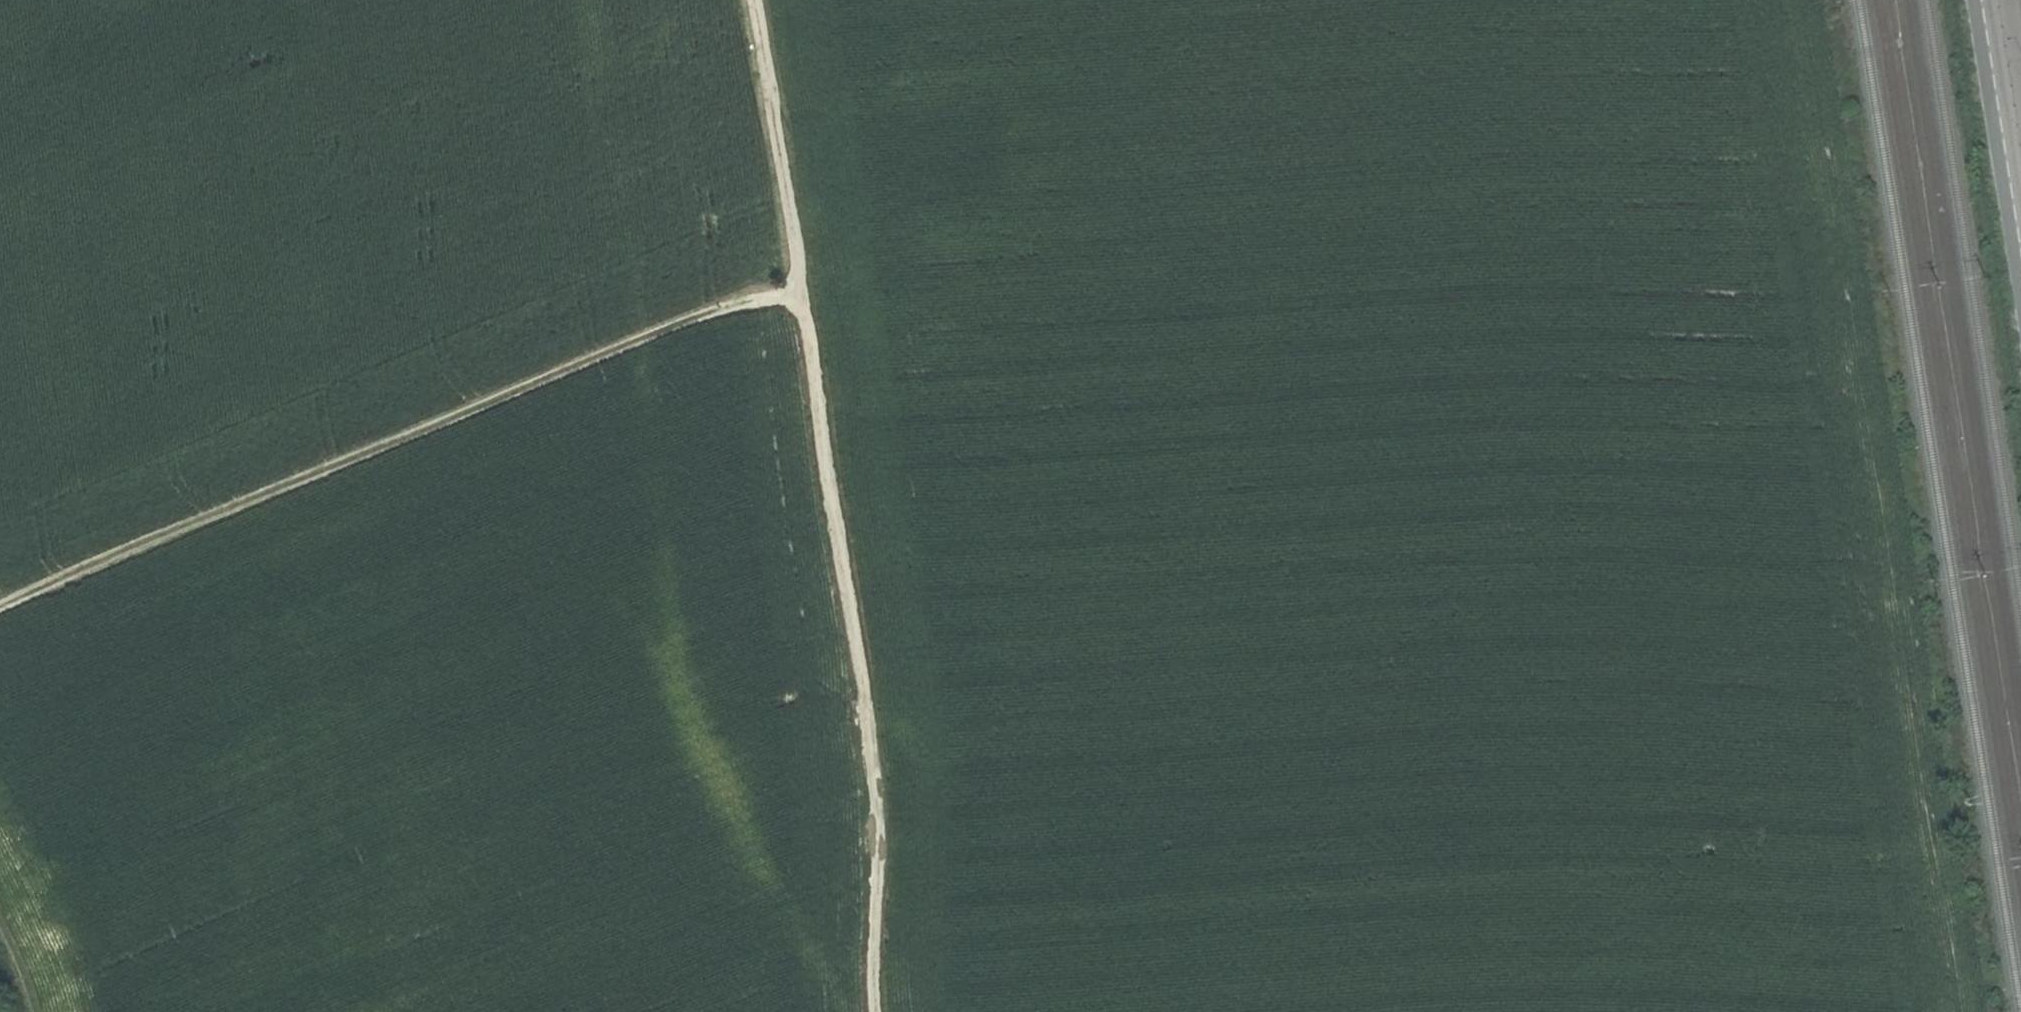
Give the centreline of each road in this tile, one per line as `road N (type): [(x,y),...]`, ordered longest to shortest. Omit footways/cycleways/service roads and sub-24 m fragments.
road 1 (track): [(876,1011),(878,773),(756,0)]
road 2 (track): [(0,604),(714,309),(800,293)]
road 3 (unclassified): [(1994,0),(2020,165)]

